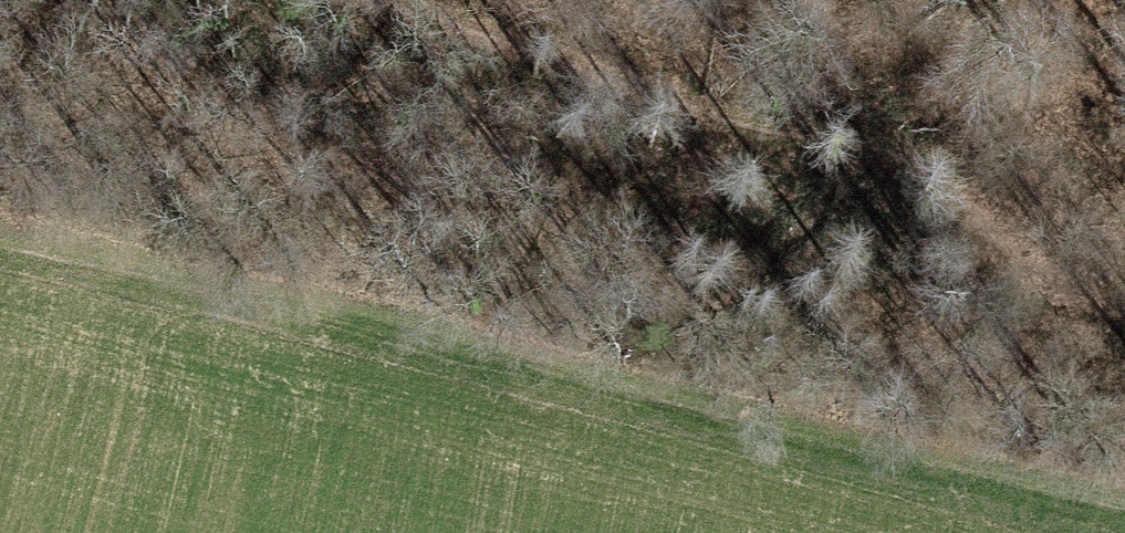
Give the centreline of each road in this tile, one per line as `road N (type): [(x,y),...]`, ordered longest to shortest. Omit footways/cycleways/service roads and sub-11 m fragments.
road 1 (track): [(0,221),(382,311),(1124,518)]
road 2 (track): [(1124,292),(1041,266),(1005,239),(940,167),(886,143),(751,121),(407,0)]

